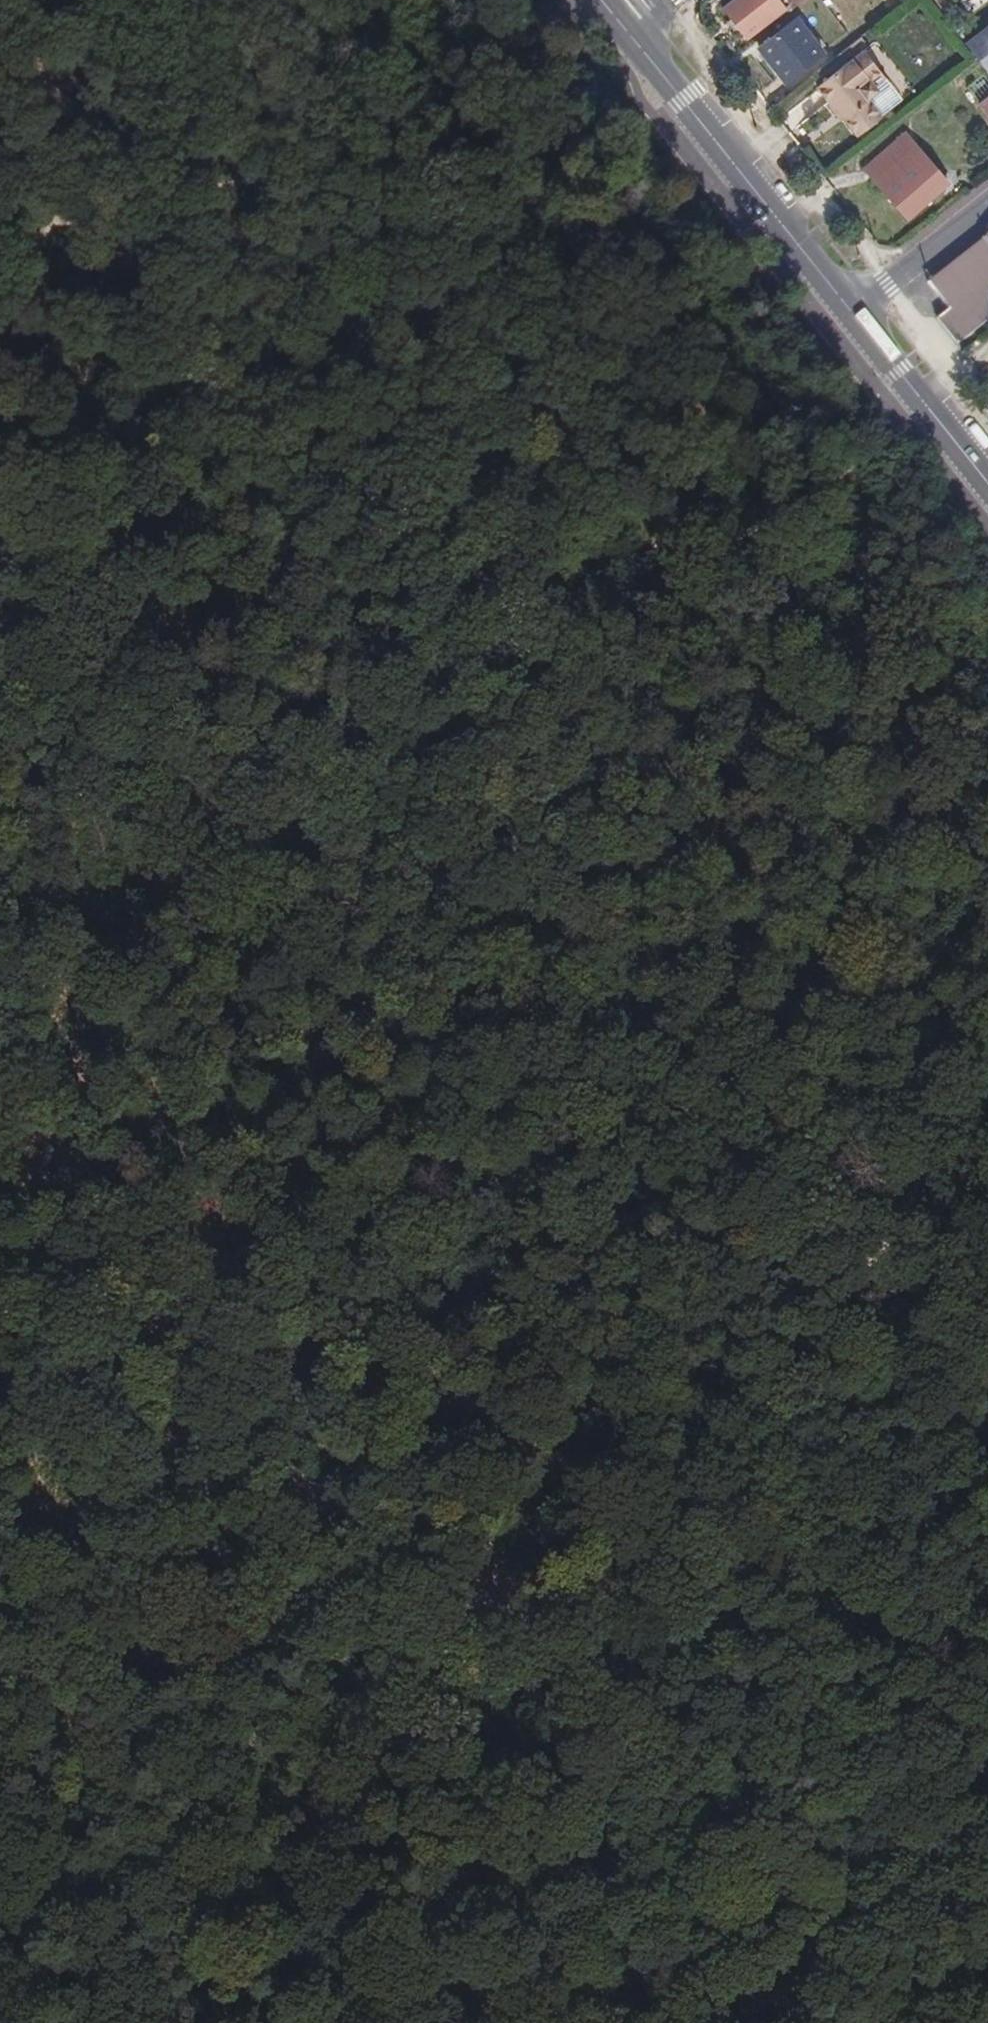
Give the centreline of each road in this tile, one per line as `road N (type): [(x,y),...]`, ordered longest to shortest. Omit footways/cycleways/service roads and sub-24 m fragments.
road 1 (secondary): [(855,310),(632,32)]
road 2 (secondary): [(987,475),(855,310)]
road 3 (residential): [(855,310),(987,205)]

